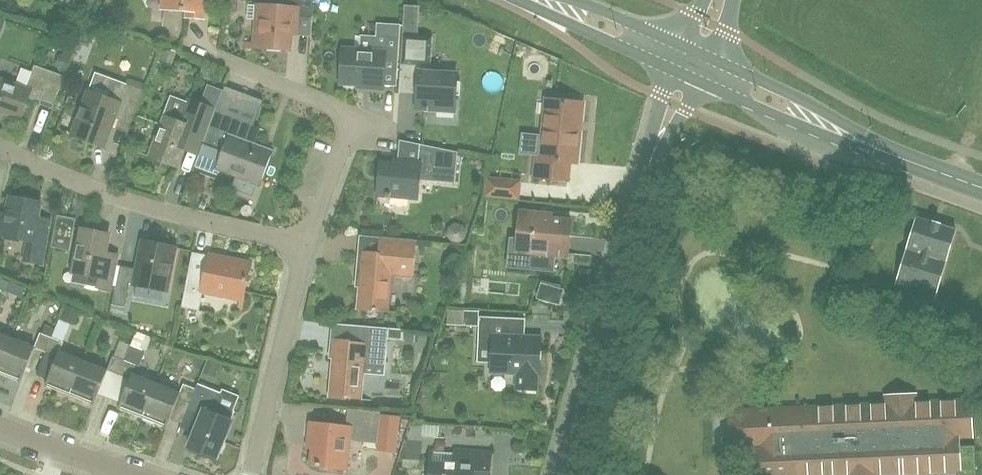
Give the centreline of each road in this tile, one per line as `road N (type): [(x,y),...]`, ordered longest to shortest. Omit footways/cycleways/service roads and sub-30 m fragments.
road 1 (residential): [(563,474),(673,102),(691,64)]
road 2 (residential): [(307,244),(110,196),(0,149)]
road 3 (primary): [(981,187),(691,64)]
road 4 (residential): [(249,474),(307,244)]
road 5 (primary): [(691,64),(544,0)]
road 6 (residential): [(353,115),(216,57)]
road 7 (residential): [(132,474),(0,427)]
road 8 (residential): [(307,244),(353,115)]

